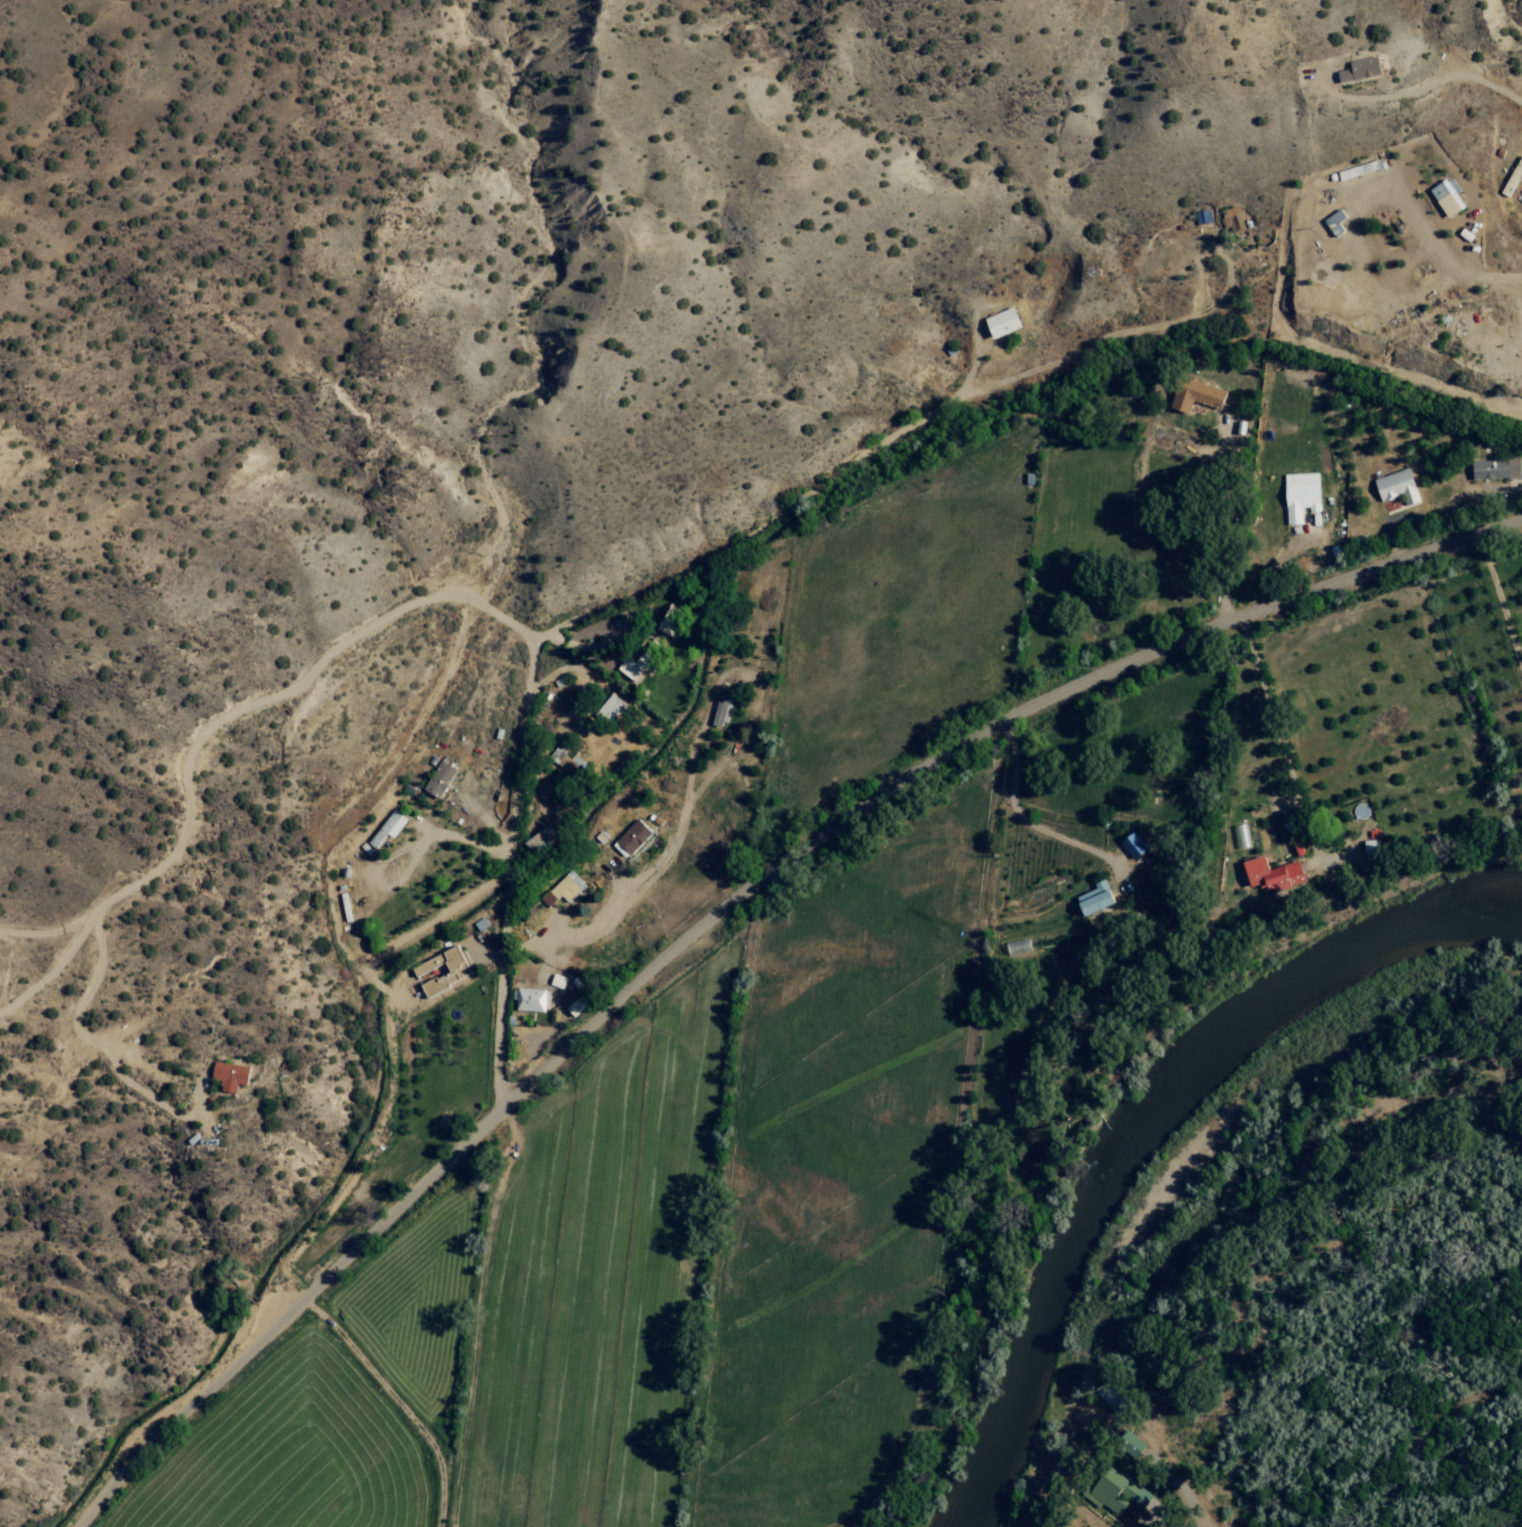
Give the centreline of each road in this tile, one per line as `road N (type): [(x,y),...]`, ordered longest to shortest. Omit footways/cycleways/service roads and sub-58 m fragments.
road 1 (tertiary): [(1521,521),(1109,668),(1032,705),(788,859),(702,922),(171,1425),(80,1526)]
road 2 (residential): [(0,861),(50,819),(154,787),(419,767)]
road 3 (residential): [(511,1103),(527,683)]

